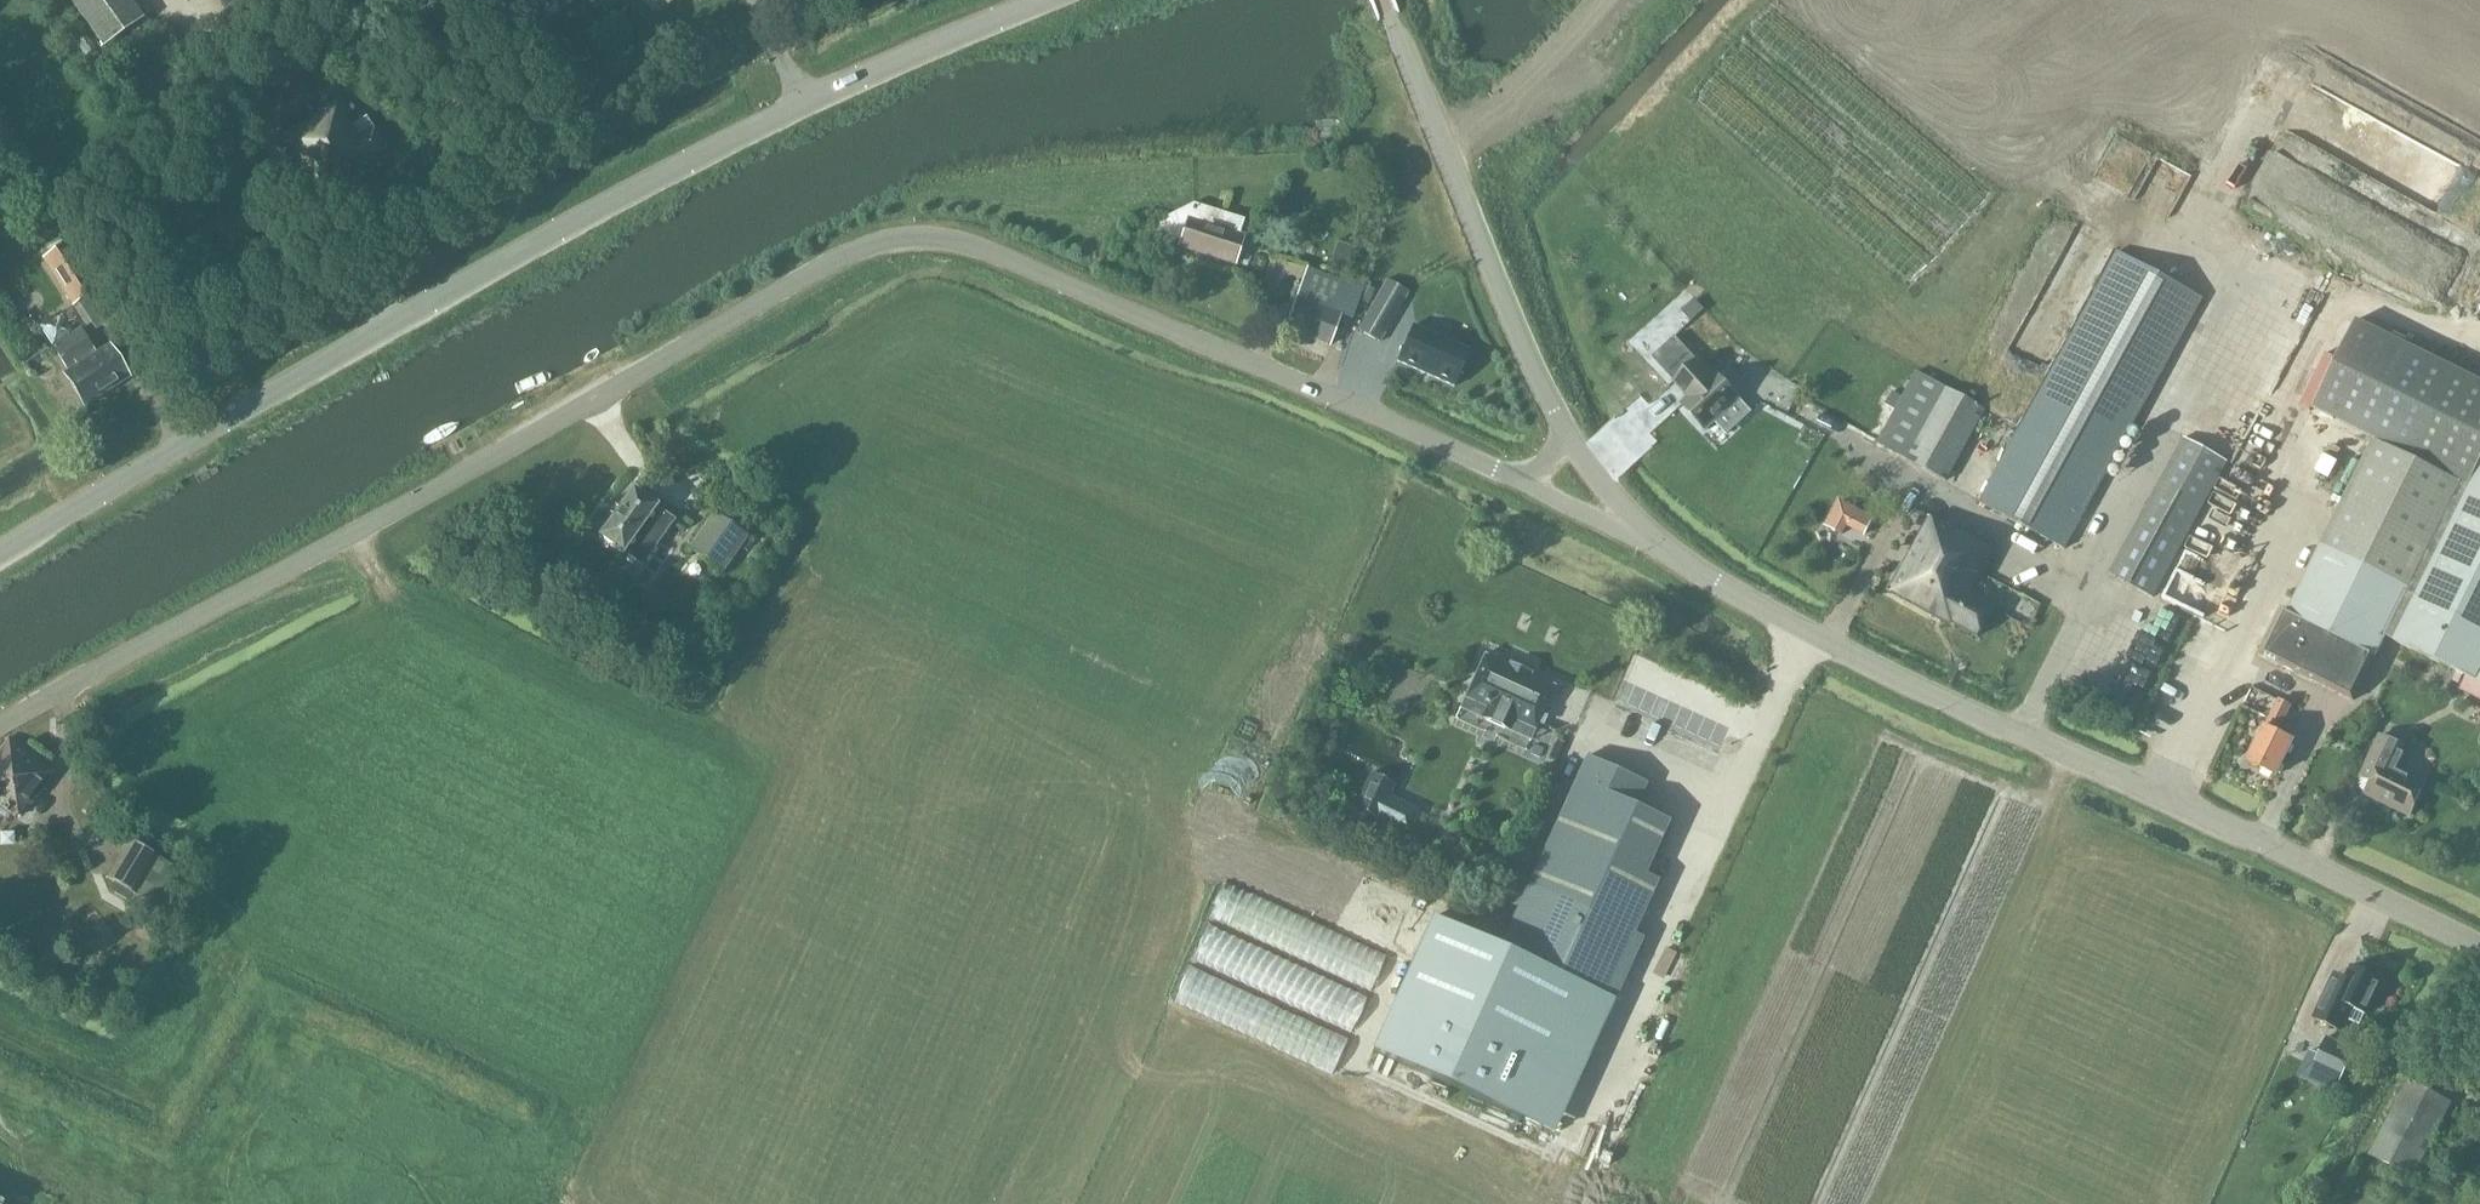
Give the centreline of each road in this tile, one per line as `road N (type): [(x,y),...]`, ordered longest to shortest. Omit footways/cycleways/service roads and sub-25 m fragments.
road 1 (unclassified): [(0,742),(103,674),(596,407),(839,263),(931,239),(1011,261),(1498,470)]
road 2 (unclassified): [(0,554),(650,183),(805,101),(1047,0)]
road 3 (unclassified): [(2479,945),(1844,653),(1644,530)]
road 4 (unclassified): [(1570,442),(1482,253),(1383,0)]
road 5 (unclassified): [(1498,470),(1619,530),(1644,530)]

